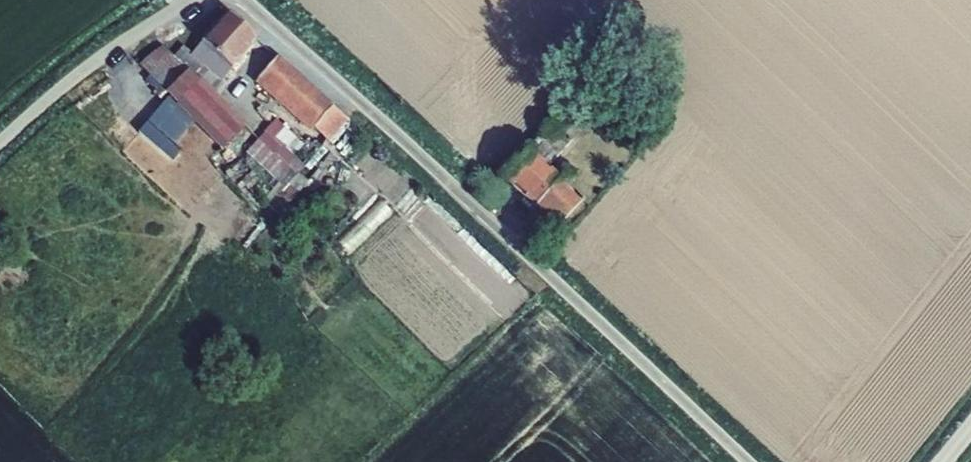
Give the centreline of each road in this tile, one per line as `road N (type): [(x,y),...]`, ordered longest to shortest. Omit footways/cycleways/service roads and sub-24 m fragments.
road 1 (residential): [(247,0),(750,461)]
road 2 (unclassified): [(0,139),(89,62),(185,0)]

